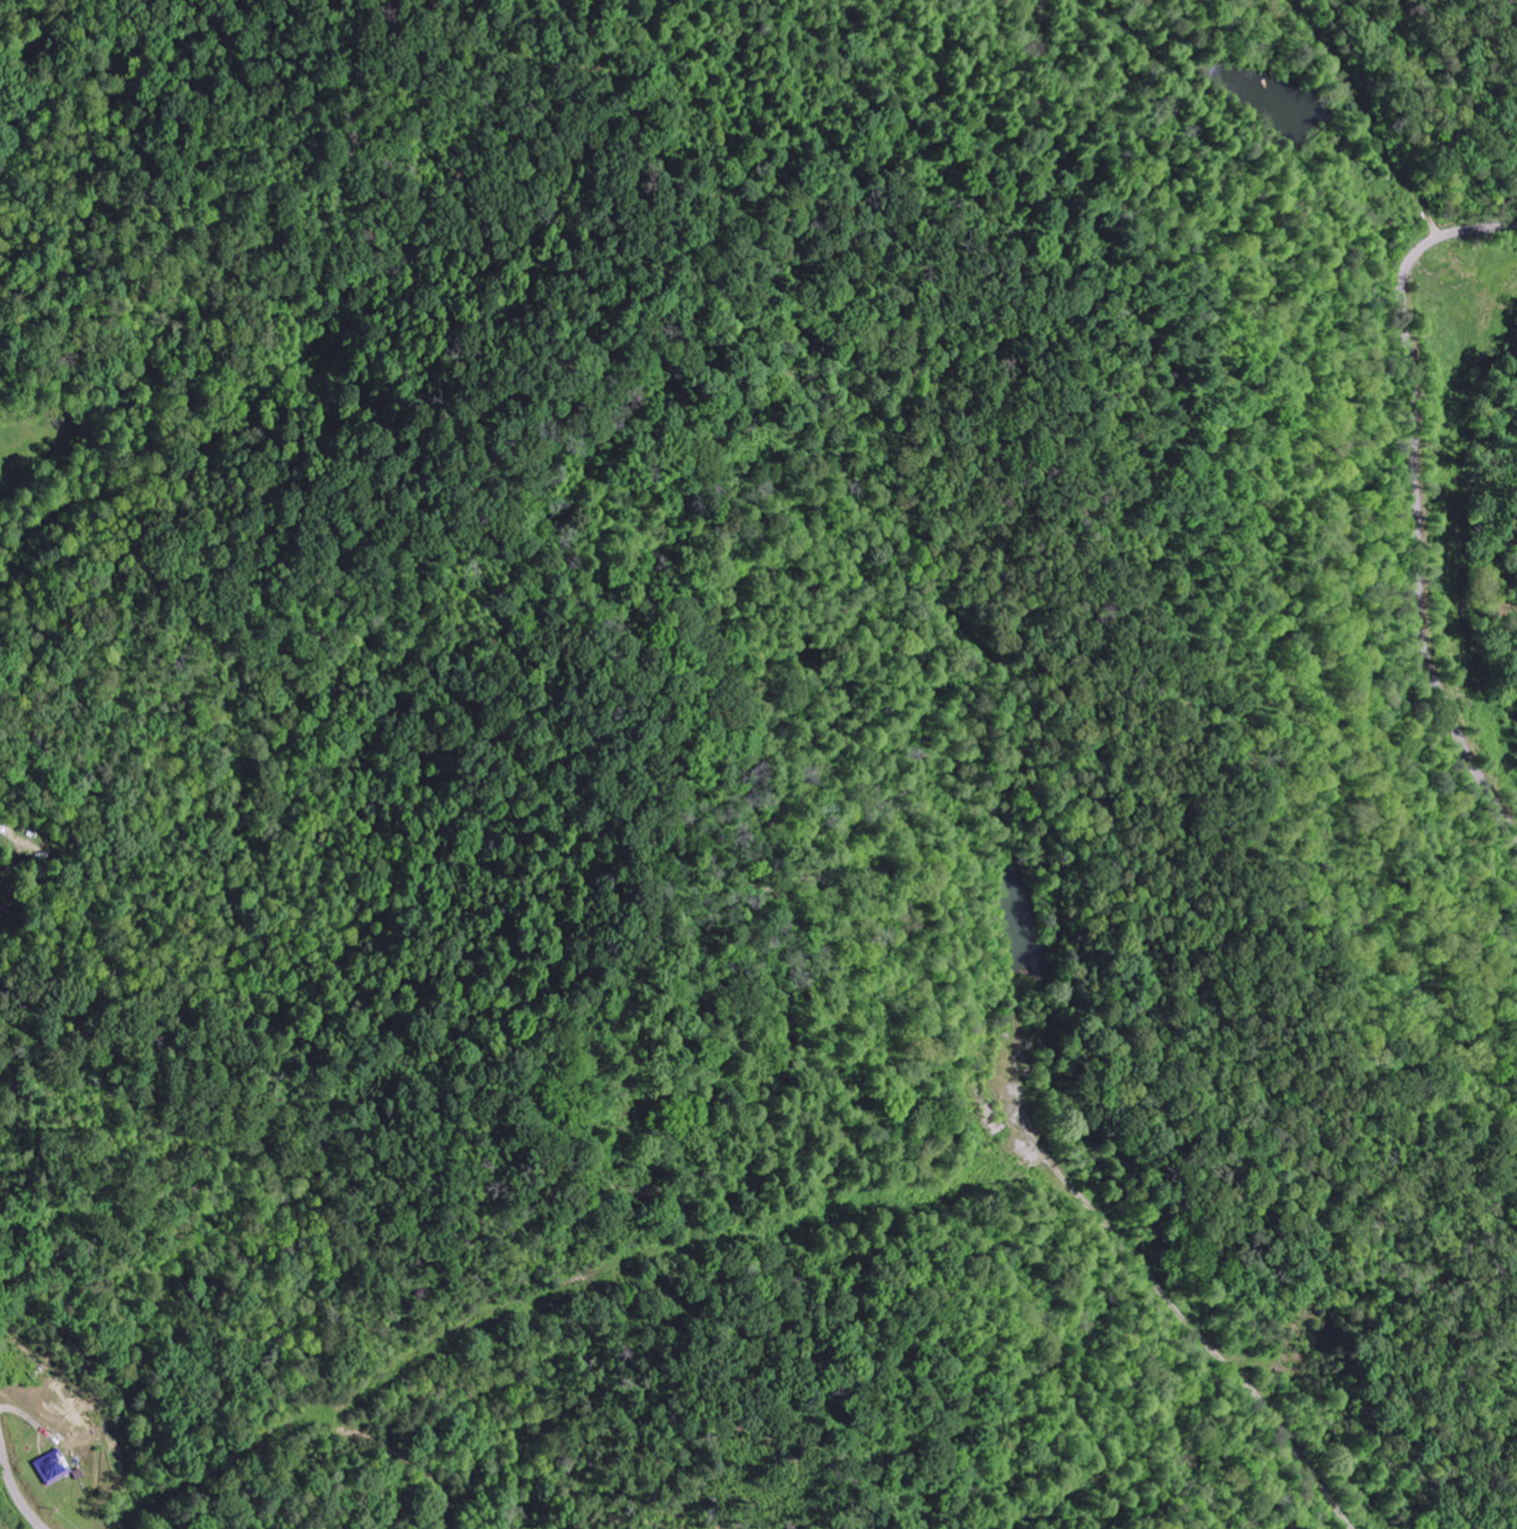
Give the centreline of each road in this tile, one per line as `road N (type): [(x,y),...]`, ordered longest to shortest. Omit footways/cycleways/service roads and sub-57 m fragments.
road 1 (residential): [(1516,841),(1457,730),(1429,654),(1405,297),(1414,261),(1444,236),(1516,228)]

